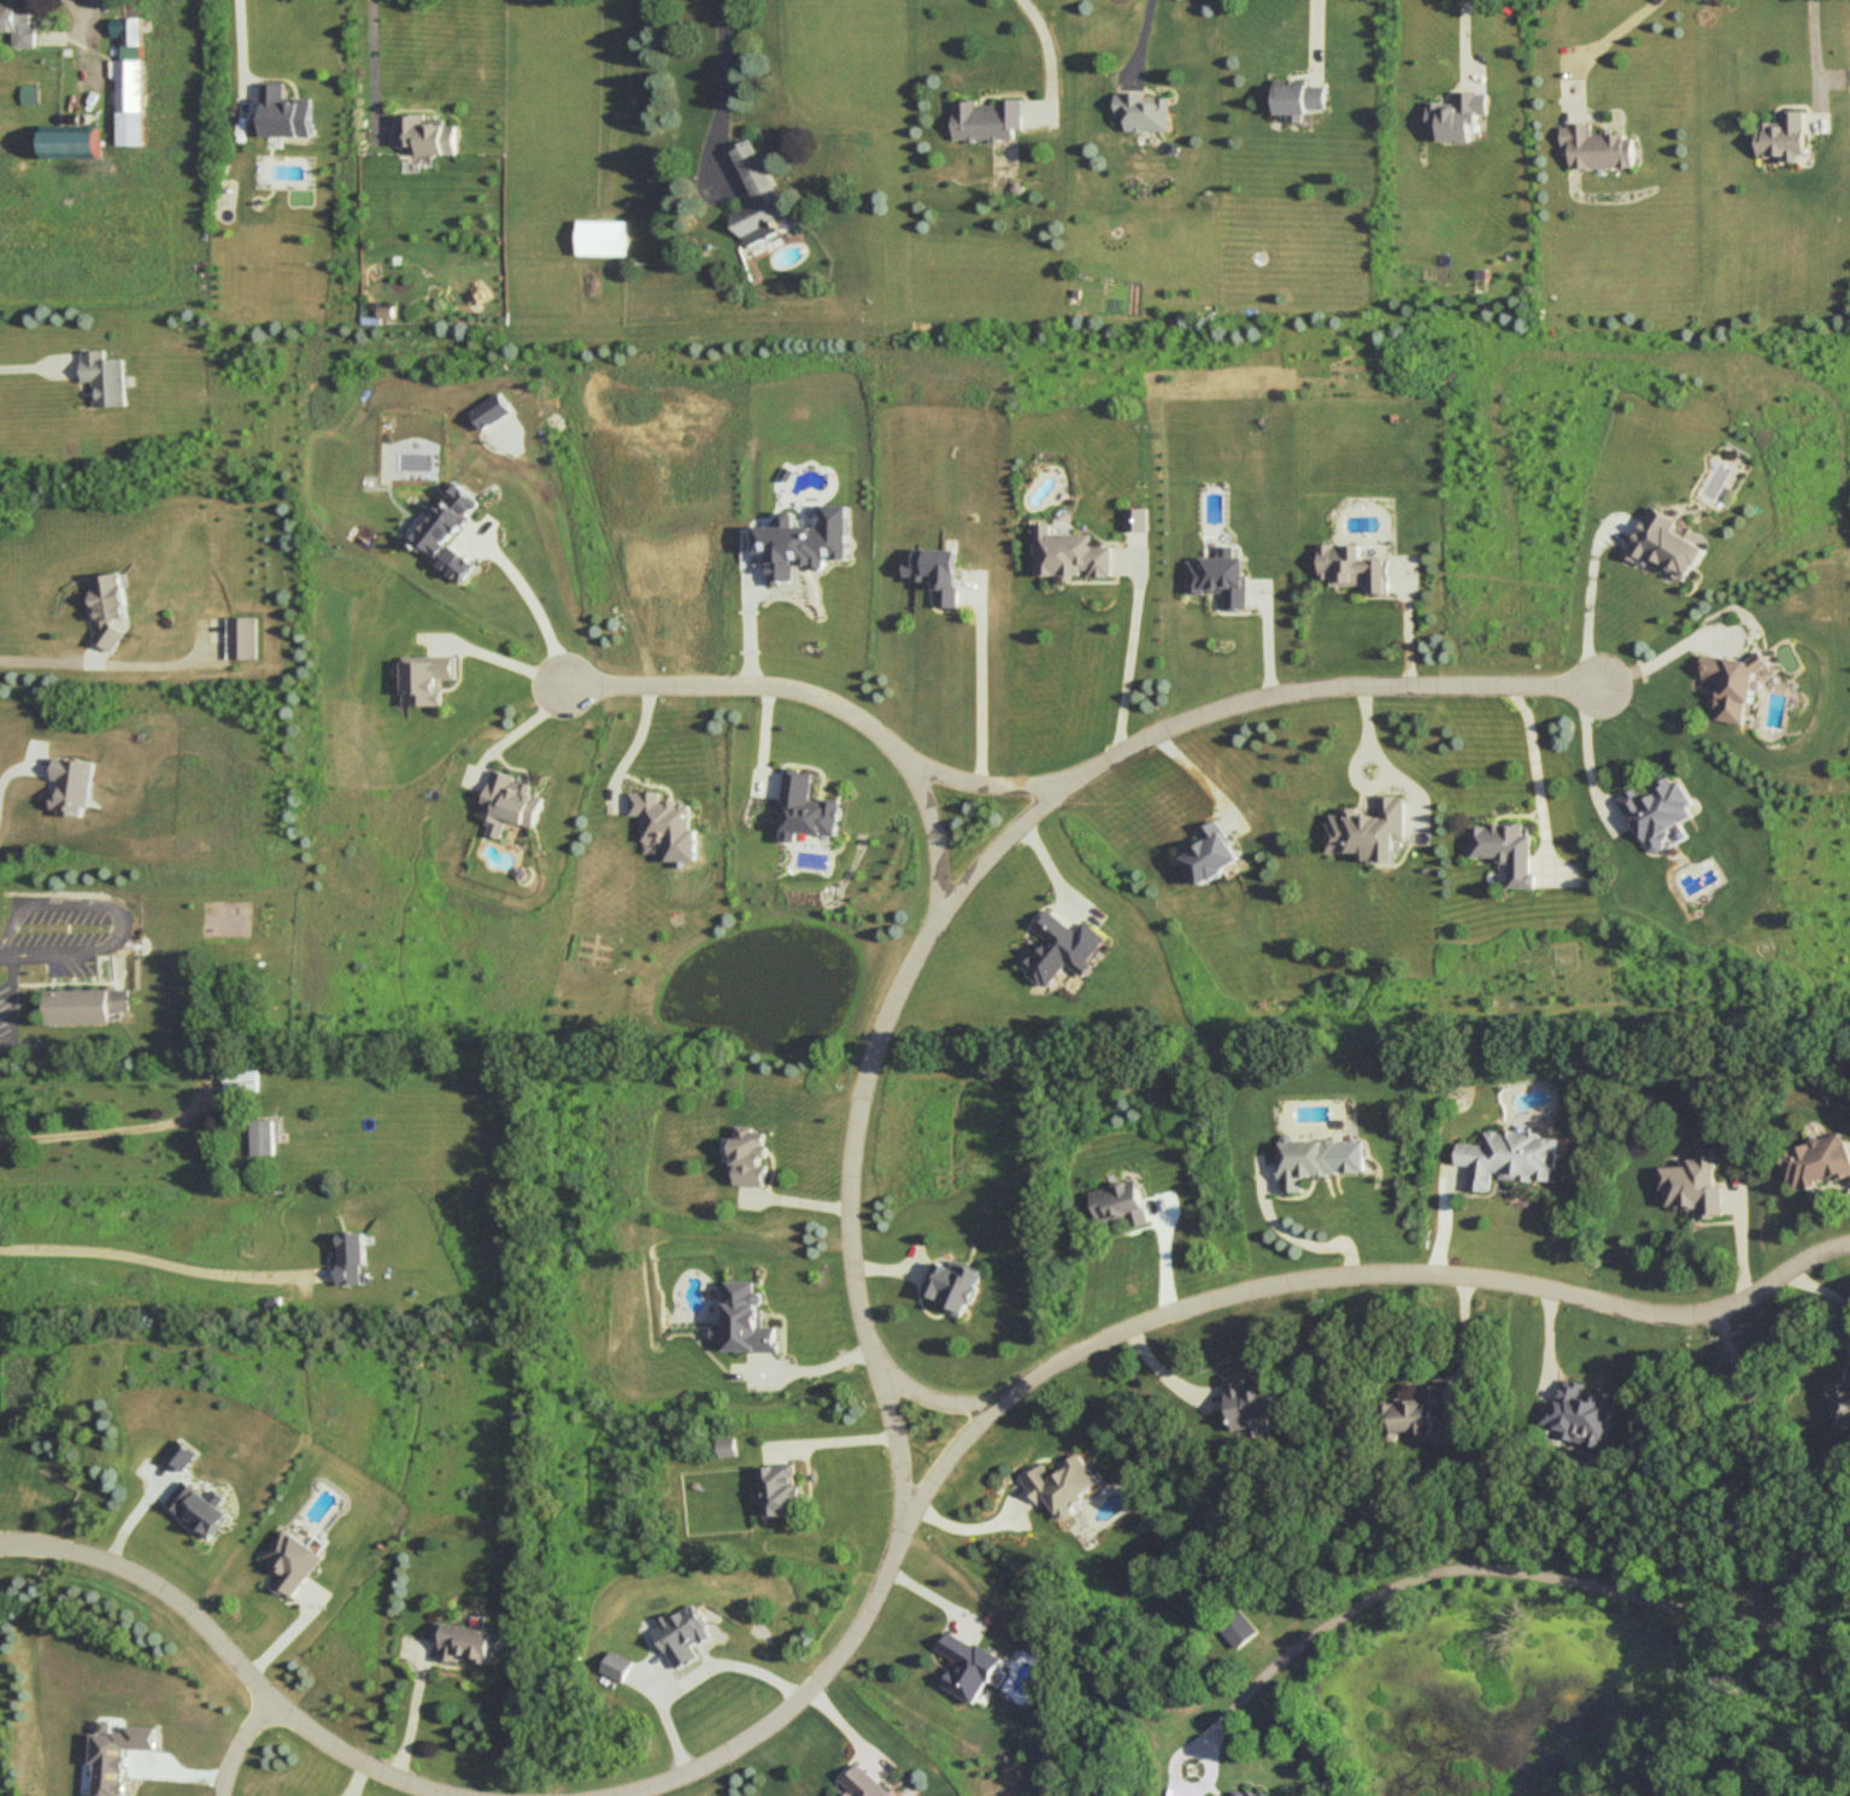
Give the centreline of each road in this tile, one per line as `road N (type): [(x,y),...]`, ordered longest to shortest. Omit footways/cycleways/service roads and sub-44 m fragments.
road 1 (residential): [(644,1795),(704,1776),(814,1694),(858,1643),(905,1527),(997,1398),(1141,1320),(1257,1285),(1345,1272),(1452,1270),(1697,1310),(1733,1304),(1814,1252),(1849,1240)]
road 2 (residential): [(905,1527),(903,1465),(851,1263),(857,1141),(888,1023),(938,925),(977,876),(1080,779),(1220,711),(1355,687),(1603,691)]
road 3 (residential): [(938,925),(939,857),(926,804),(906,762),(864,726),(779,692),(564,691)]
road 4 (residential): [(0,1547),(66,1551),(153,1584),(199,1620),(301,1730),(427,1795)]
road 5 (residential): [(906,762),(956,786),(1065,791)]

